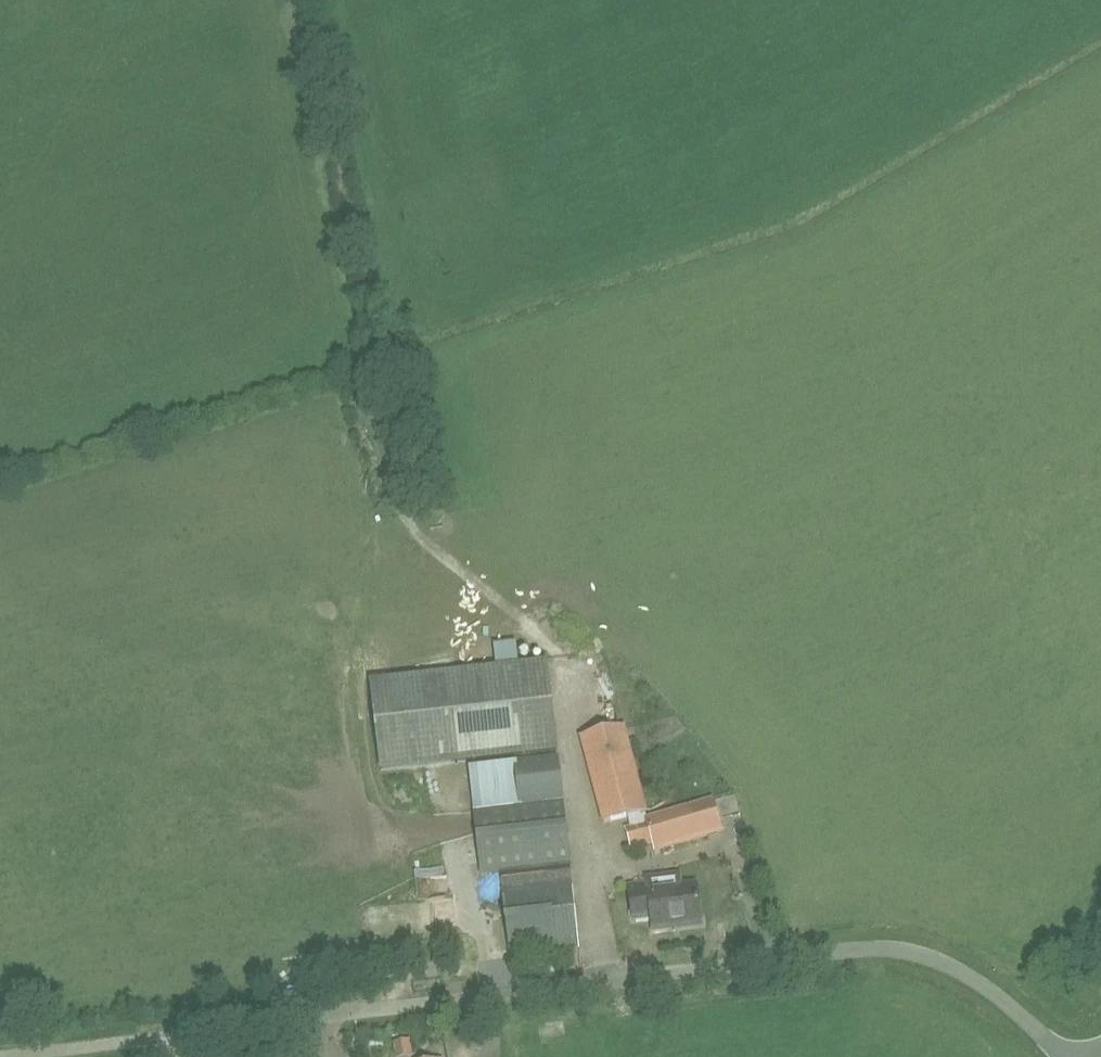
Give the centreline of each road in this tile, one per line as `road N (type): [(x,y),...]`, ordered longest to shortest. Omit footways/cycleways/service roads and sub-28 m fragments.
road 1 (unclassified): [(1062,1056),(965,977),(932,961),(853,950),(8,1056)]

